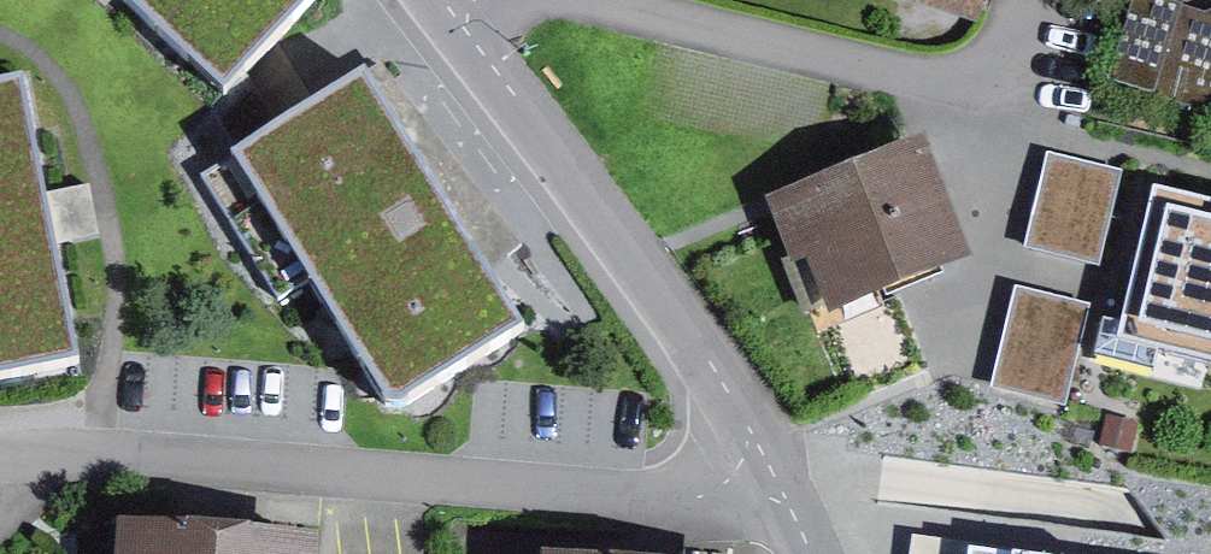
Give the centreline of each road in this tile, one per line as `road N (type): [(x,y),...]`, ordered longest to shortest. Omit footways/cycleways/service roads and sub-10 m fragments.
road 1 (unclassified): [(810,553),(713,367),(443,2)]
road 2 (residential): [(1026,0),(1011,43),(979,71),(932,82),(584,0)]

